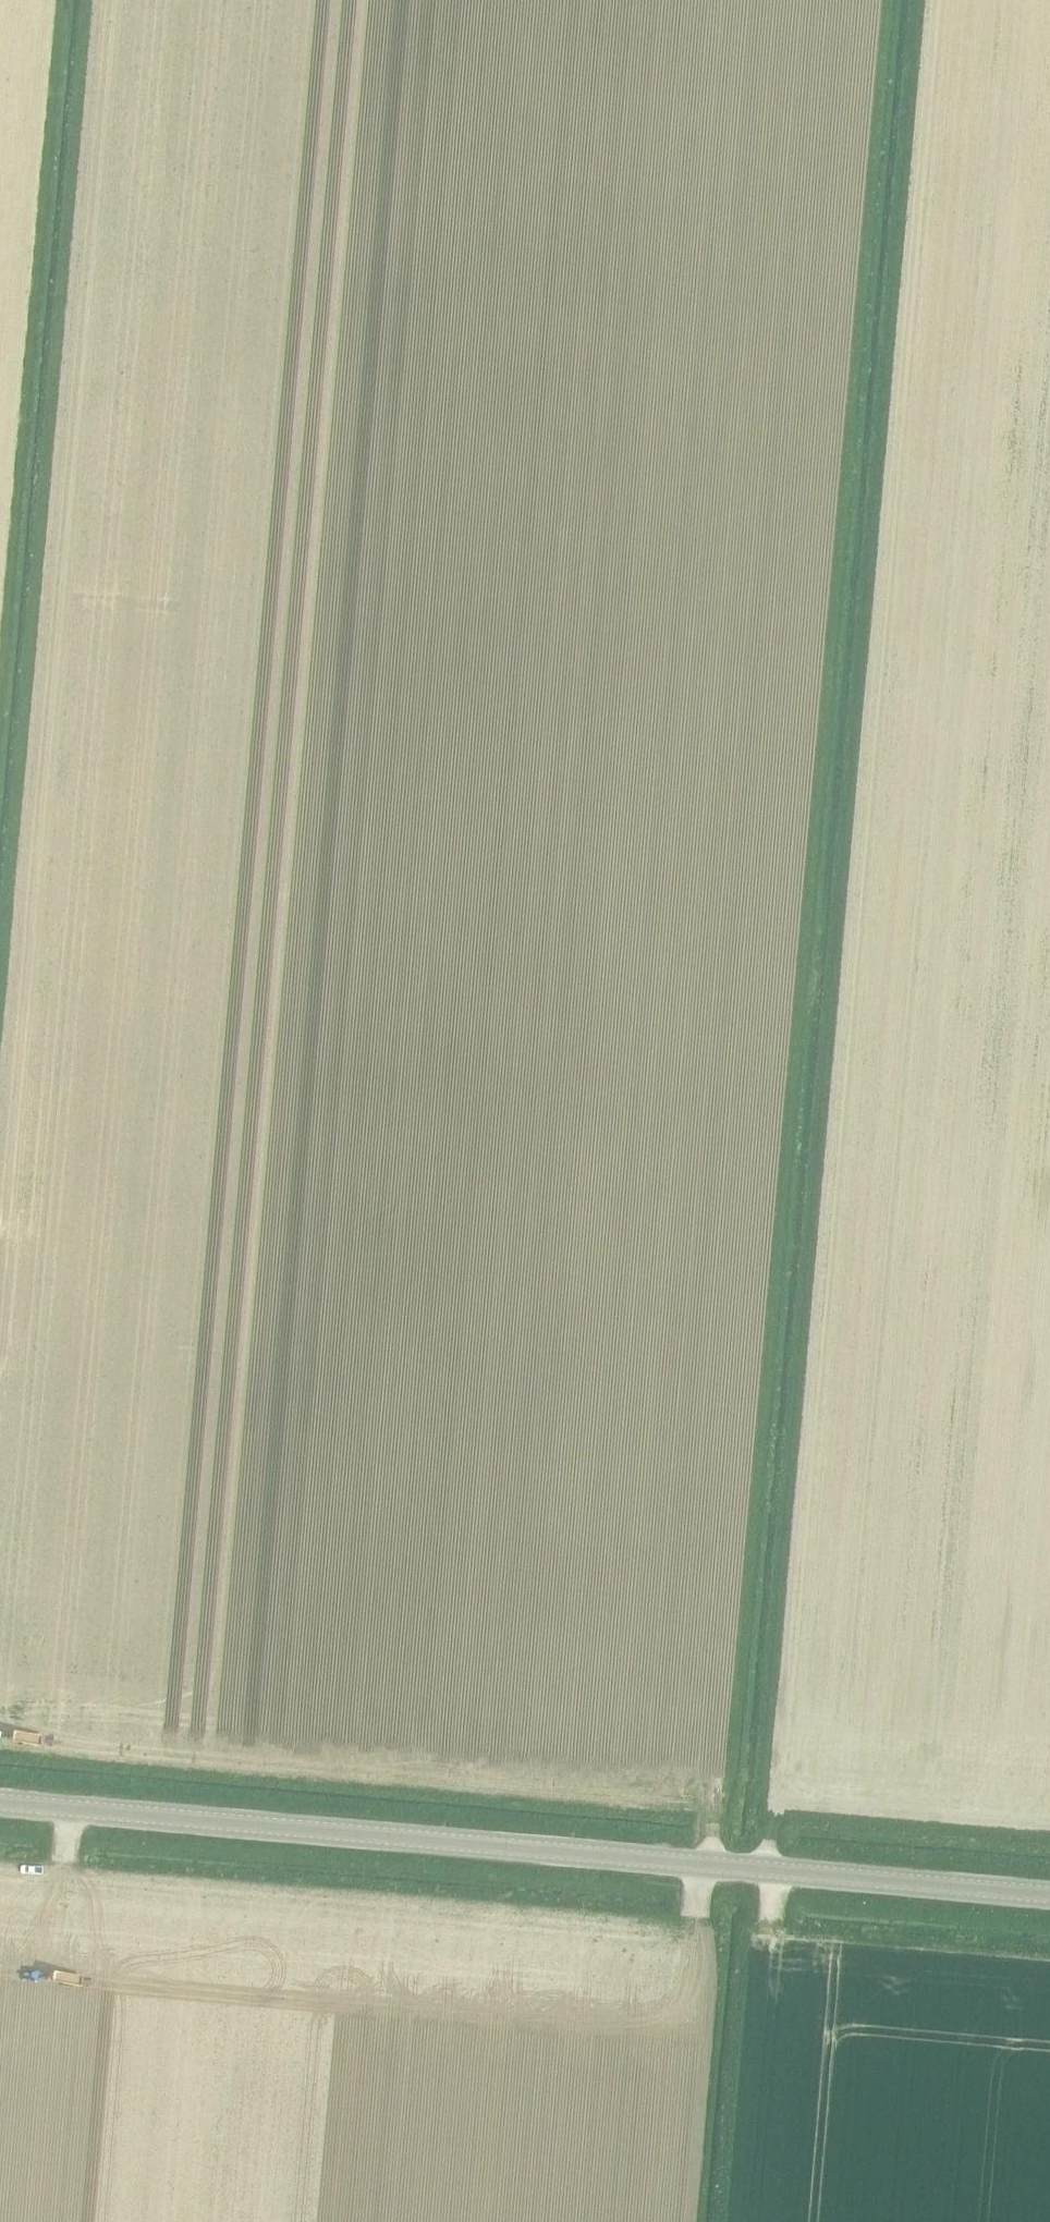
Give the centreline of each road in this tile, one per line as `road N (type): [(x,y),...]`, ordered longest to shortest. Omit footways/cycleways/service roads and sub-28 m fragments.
road 1 (secondary): [(1049,1895),(0,1802)]

